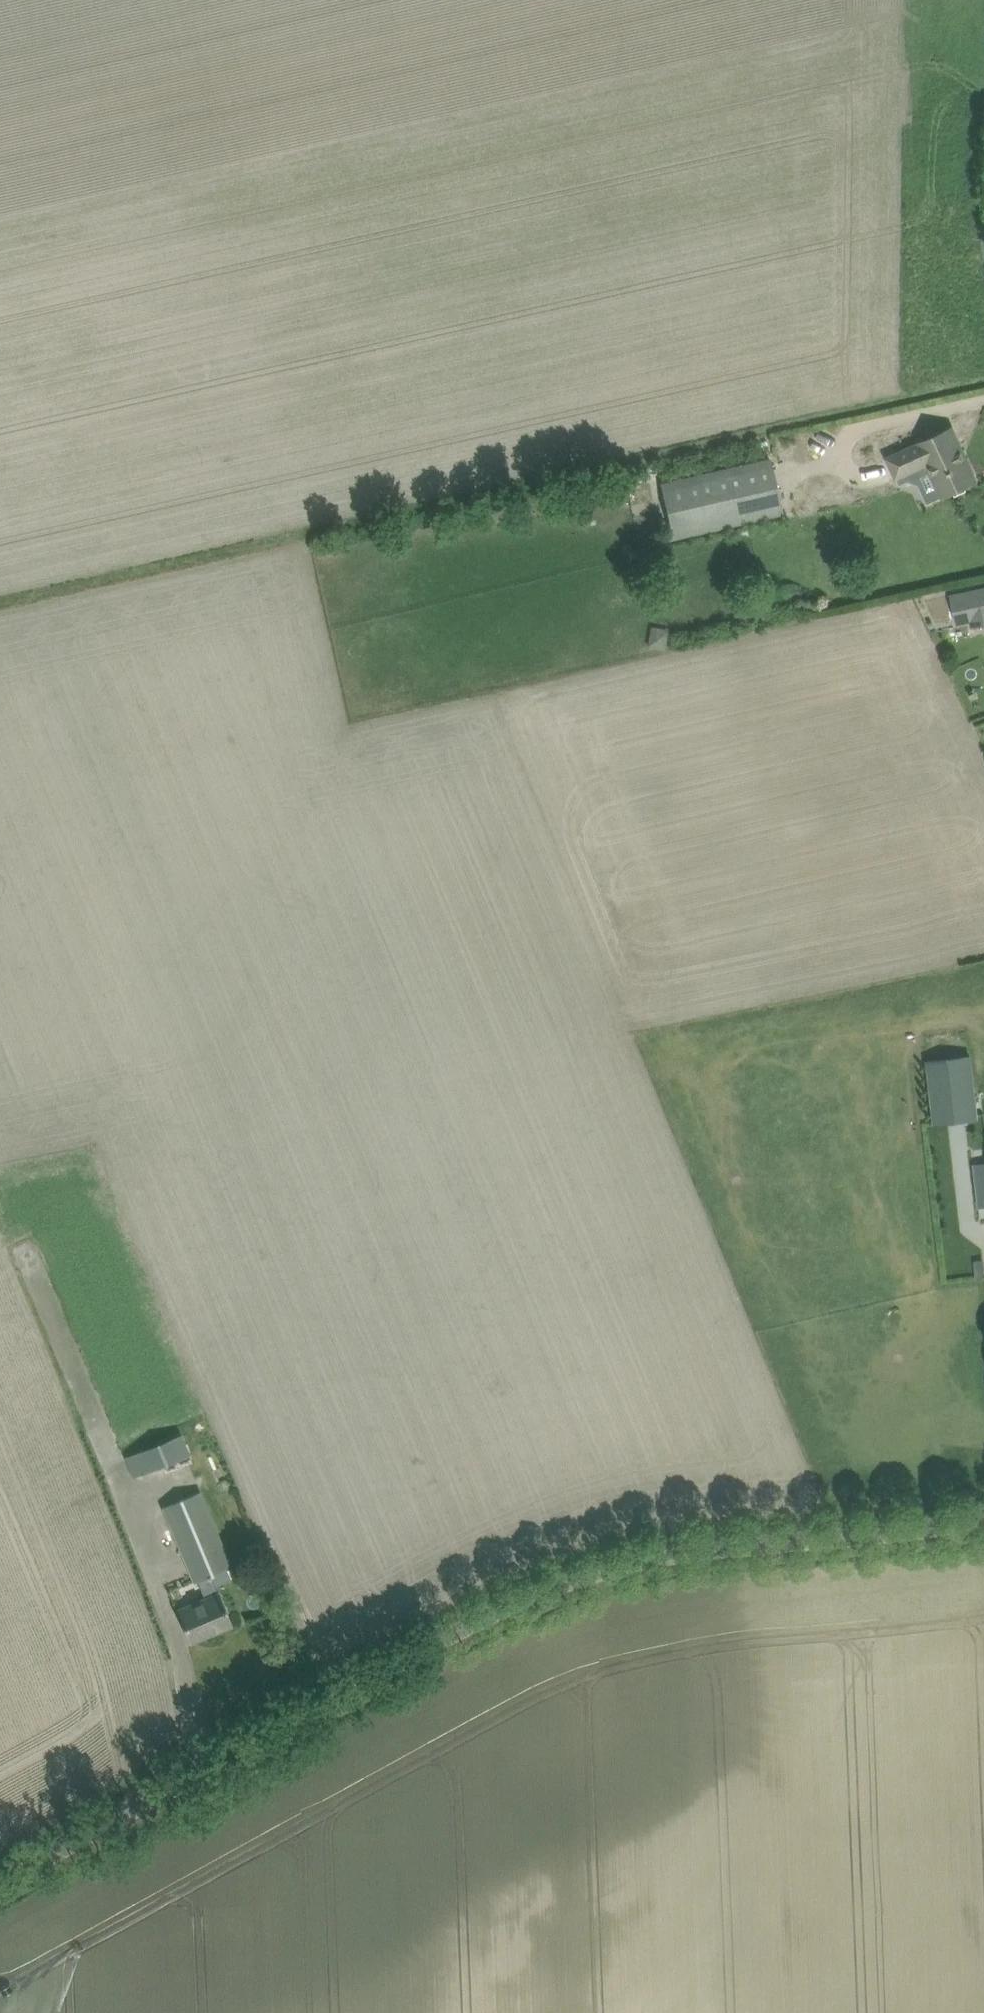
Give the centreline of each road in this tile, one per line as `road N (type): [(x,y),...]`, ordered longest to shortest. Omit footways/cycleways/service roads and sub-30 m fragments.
road 1 (unclassified): [(0,1886),(492,1613),(584,1578),(667,1560),(983,1524)]

